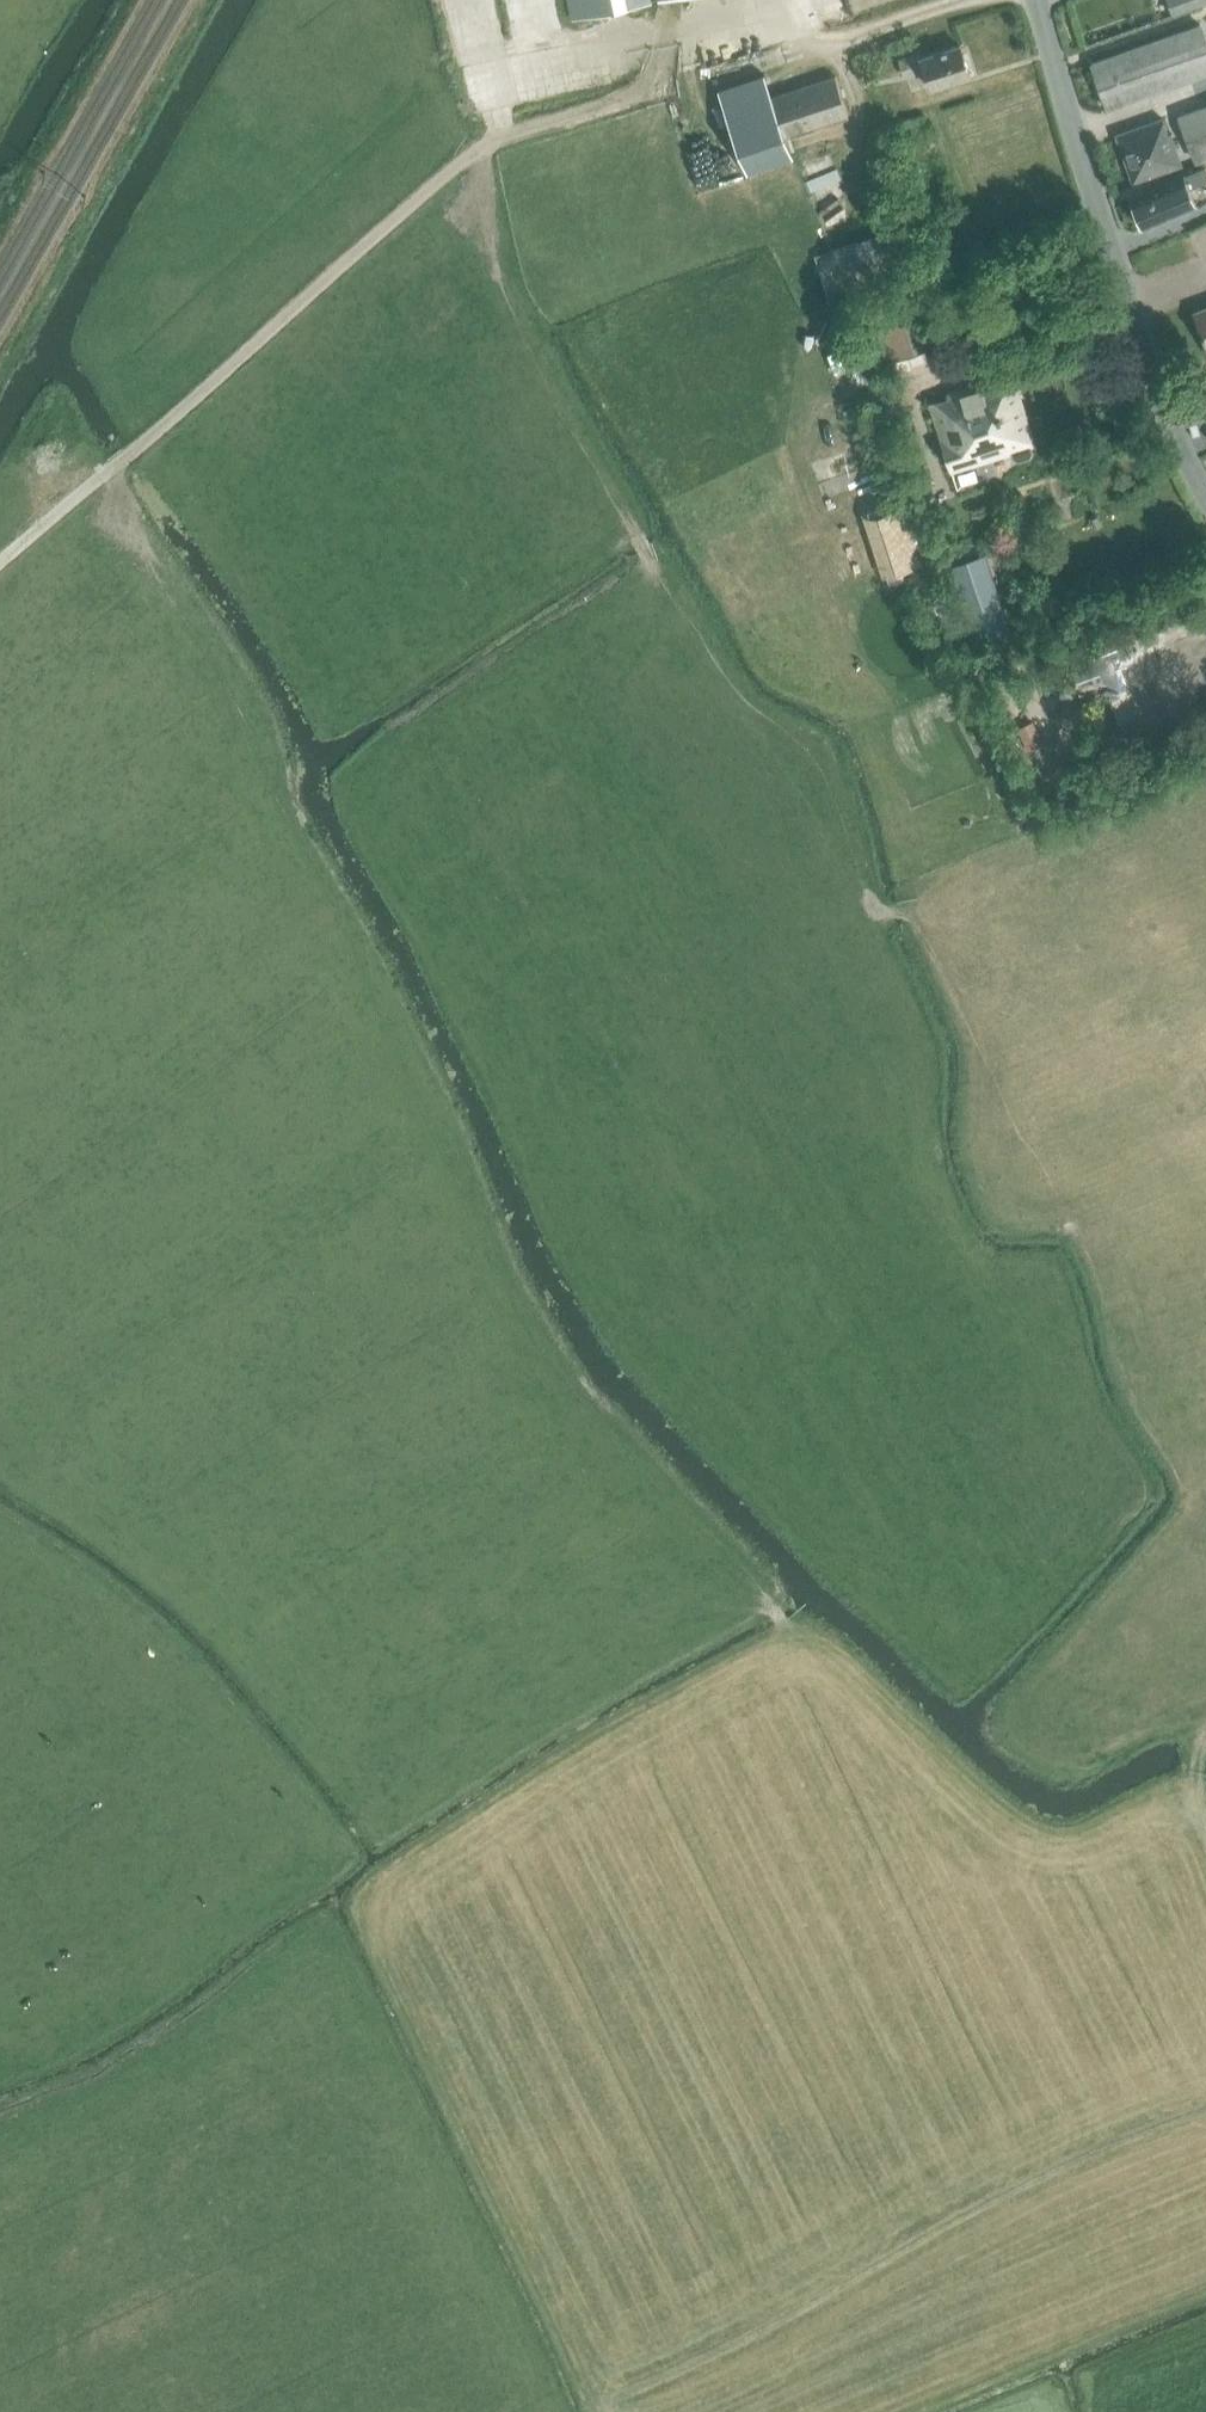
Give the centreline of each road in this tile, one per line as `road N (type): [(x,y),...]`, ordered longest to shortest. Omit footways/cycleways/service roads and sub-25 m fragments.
road 1 (track): [(0,561),(471,152),(499,133),(655,91),(667,34)]
road 2 (track): [(625,2411),(628,2402),(834,2295),(1205,2112)]
road 3 (unclassified): [(1205,496),(1148,367),(1037,0)]

